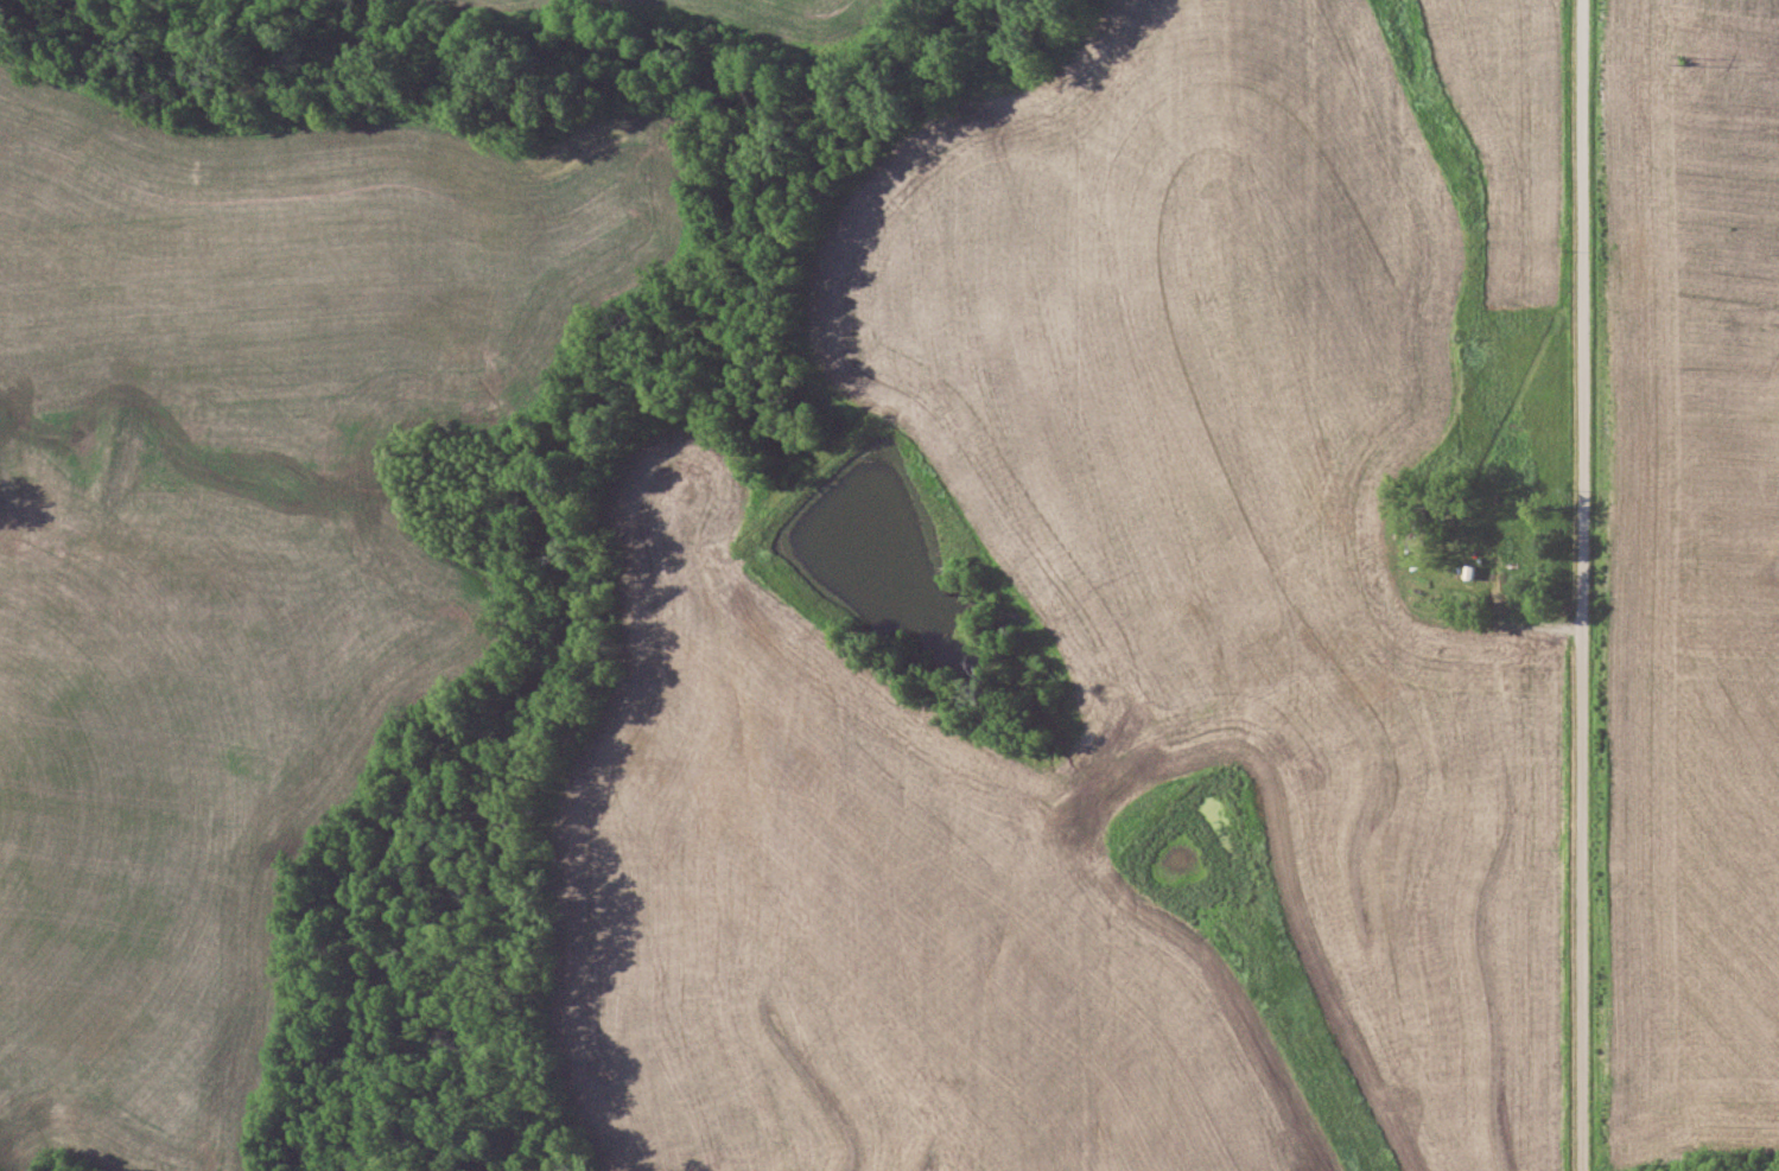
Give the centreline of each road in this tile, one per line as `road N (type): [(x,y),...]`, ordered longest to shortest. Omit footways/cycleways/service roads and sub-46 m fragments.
road 1 (residential): [(1576,1170),(1581,0)]

